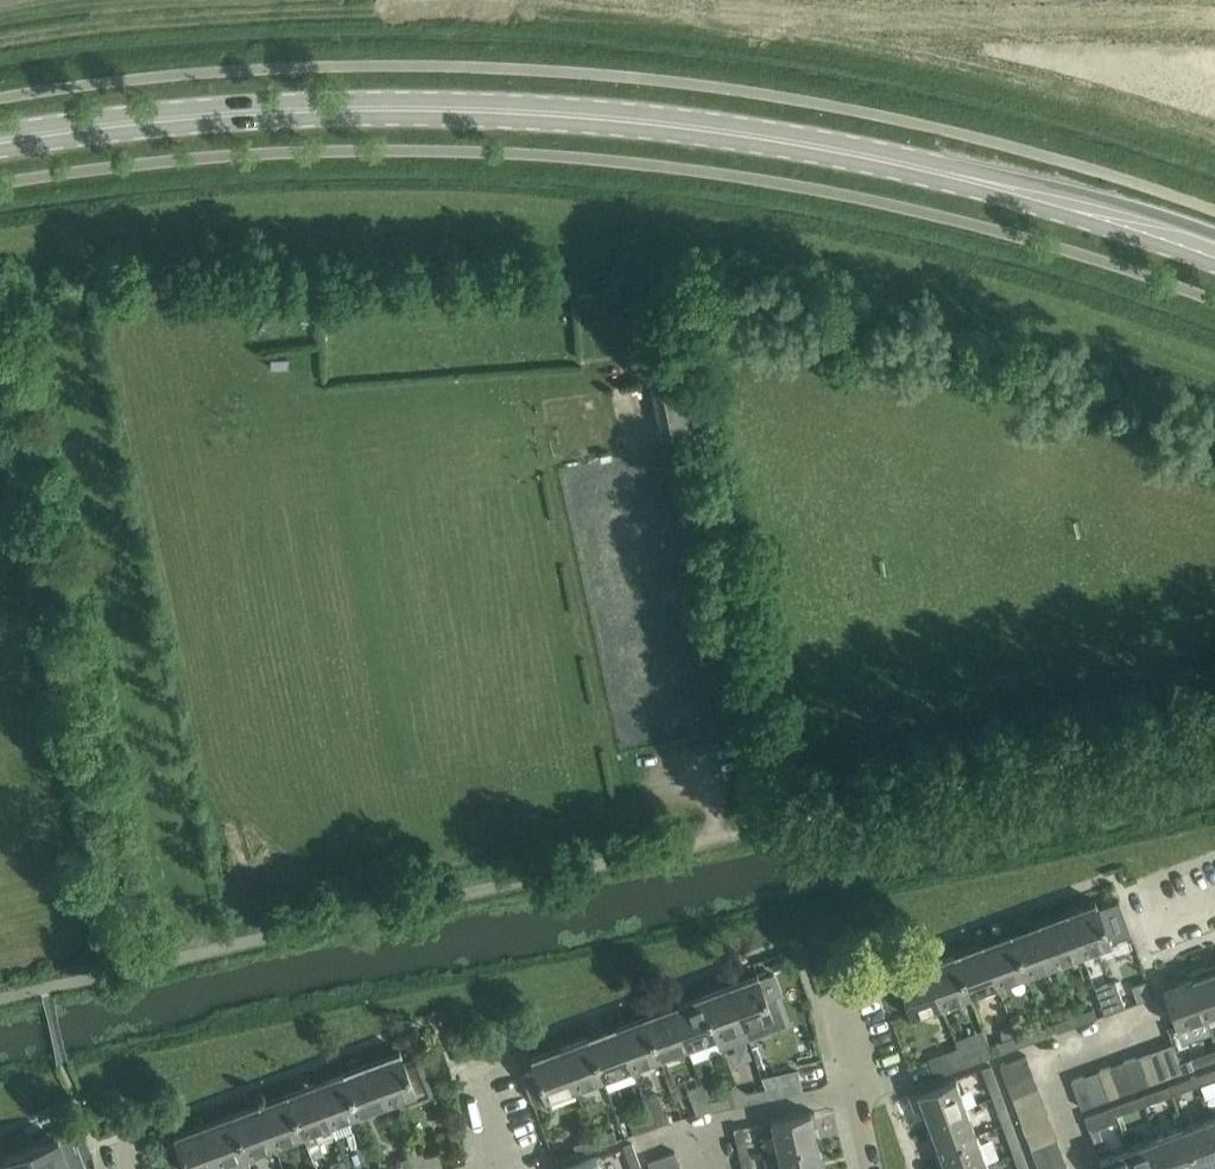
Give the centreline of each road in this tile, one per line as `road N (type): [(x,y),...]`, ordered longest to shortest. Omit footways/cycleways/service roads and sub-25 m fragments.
road 1 (primary): [(385,106),(689,123),(1052,201),(1214,255)]
road 2 (track): [(701,769),(715,837),(0,996)]
road 3 (primary): [(659,104),(810,127),(1214,127)]
road 4 (primary): [(1214,82),(828,86),(659,104)]
road 5 (track): [(0,37),(80,24),(263,13),(394,15)]
road 6 (primary): [(0,140),(139,119),(385,106)]
road 7 (primary): [(385,106),(659,104)]
road 8 (residential): [(871,1168),(835,994)]

